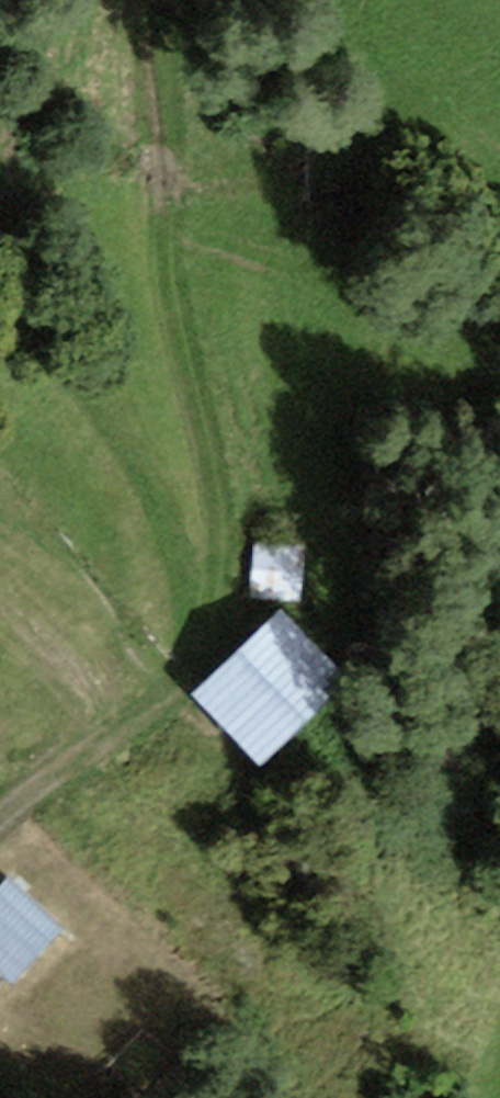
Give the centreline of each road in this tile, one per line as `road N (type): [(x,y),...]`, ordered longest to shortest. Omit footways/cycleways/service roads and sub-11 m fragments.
road 1 (track): [(169,676),(215,599),(222,561),(166,213),(159,49),(178,0)]
road 2 (track): [(169,676),(188,602),(166,516),(22,285),(0,199)]
road 3 (track): [(0,820),(169,676)]

